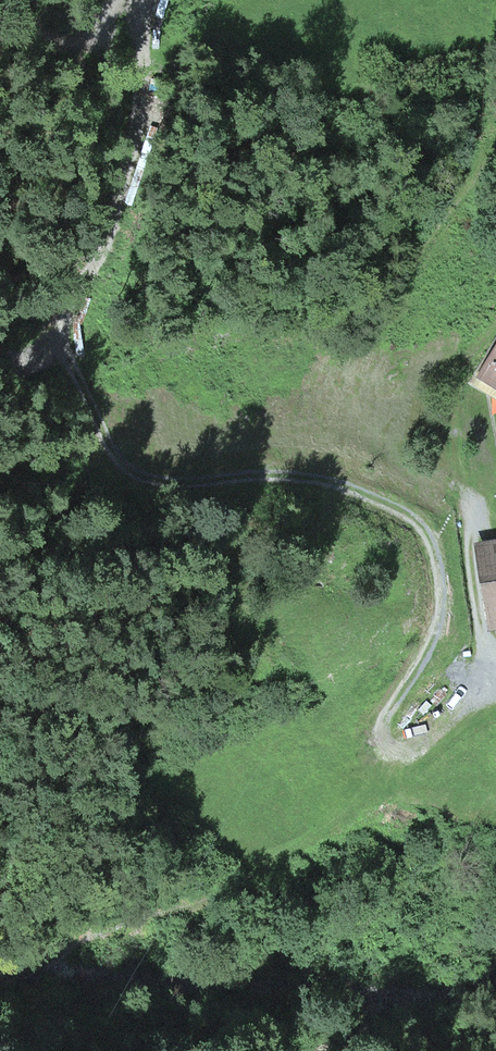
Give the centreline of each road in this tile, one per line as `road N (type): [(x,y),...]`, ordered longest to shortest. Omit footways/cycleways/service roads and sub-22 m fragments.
road 1 (track): [(146,104),(125,192),(69,320),(90,410),(113,452),(140,474),(200,481),(301,472),(353,487),(423,526),(441,582),(441,620),(389,720),(390,751)]
road 2 (track): [(463,502),(488,683)]
road 3 (track): [(495,680),(390,751)]

